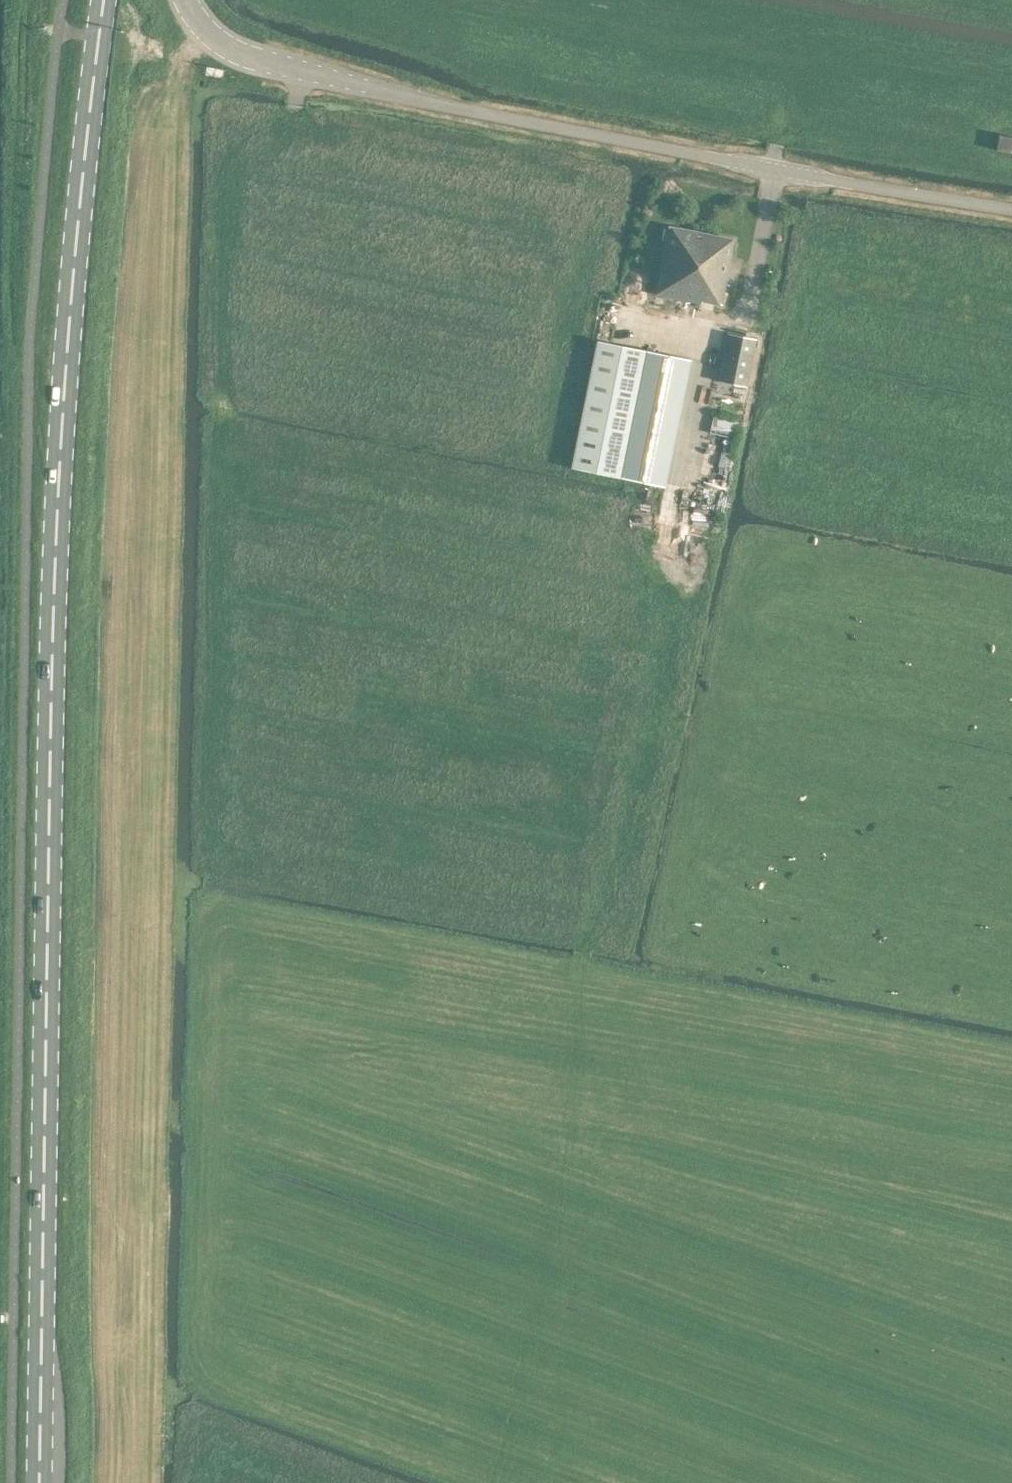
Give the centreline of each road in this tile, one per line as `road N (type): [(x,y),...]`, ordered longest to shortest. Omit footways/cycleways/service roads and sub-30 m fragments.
road 1 (primary): [(39,1482),(59,489),(103,0)]
road 2 (tertiary): [(1011,208),(272,65),(209,34),(182,0)]

